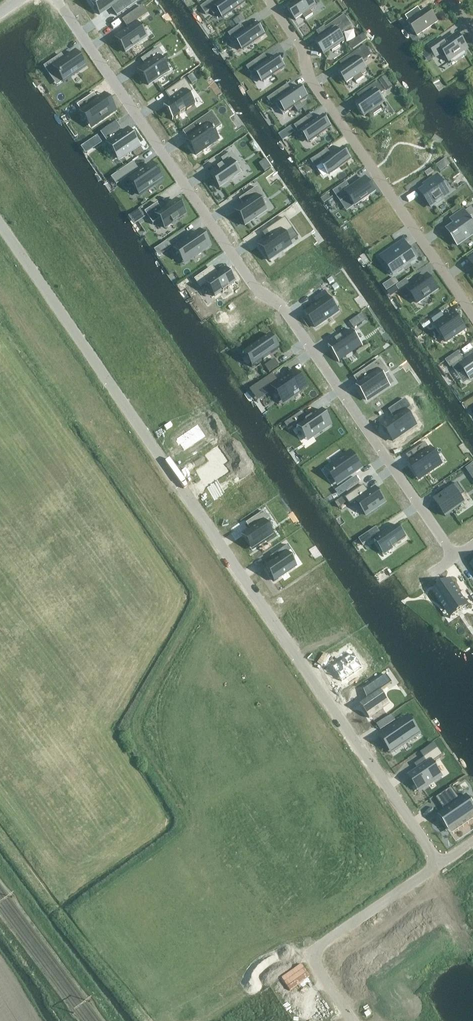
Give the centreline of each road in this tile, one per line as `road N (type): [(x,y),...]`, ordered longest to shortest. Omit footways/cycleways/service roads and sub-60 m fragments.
road 1 (residential): [(0,225),(440,864),(309,955),(352,1020)]
road 2 (residential): [(57,0),(248,280),(285,313),(450,551)]
road 3 (residential): [(270,0),(299,43),(312,82),(472,314)]

